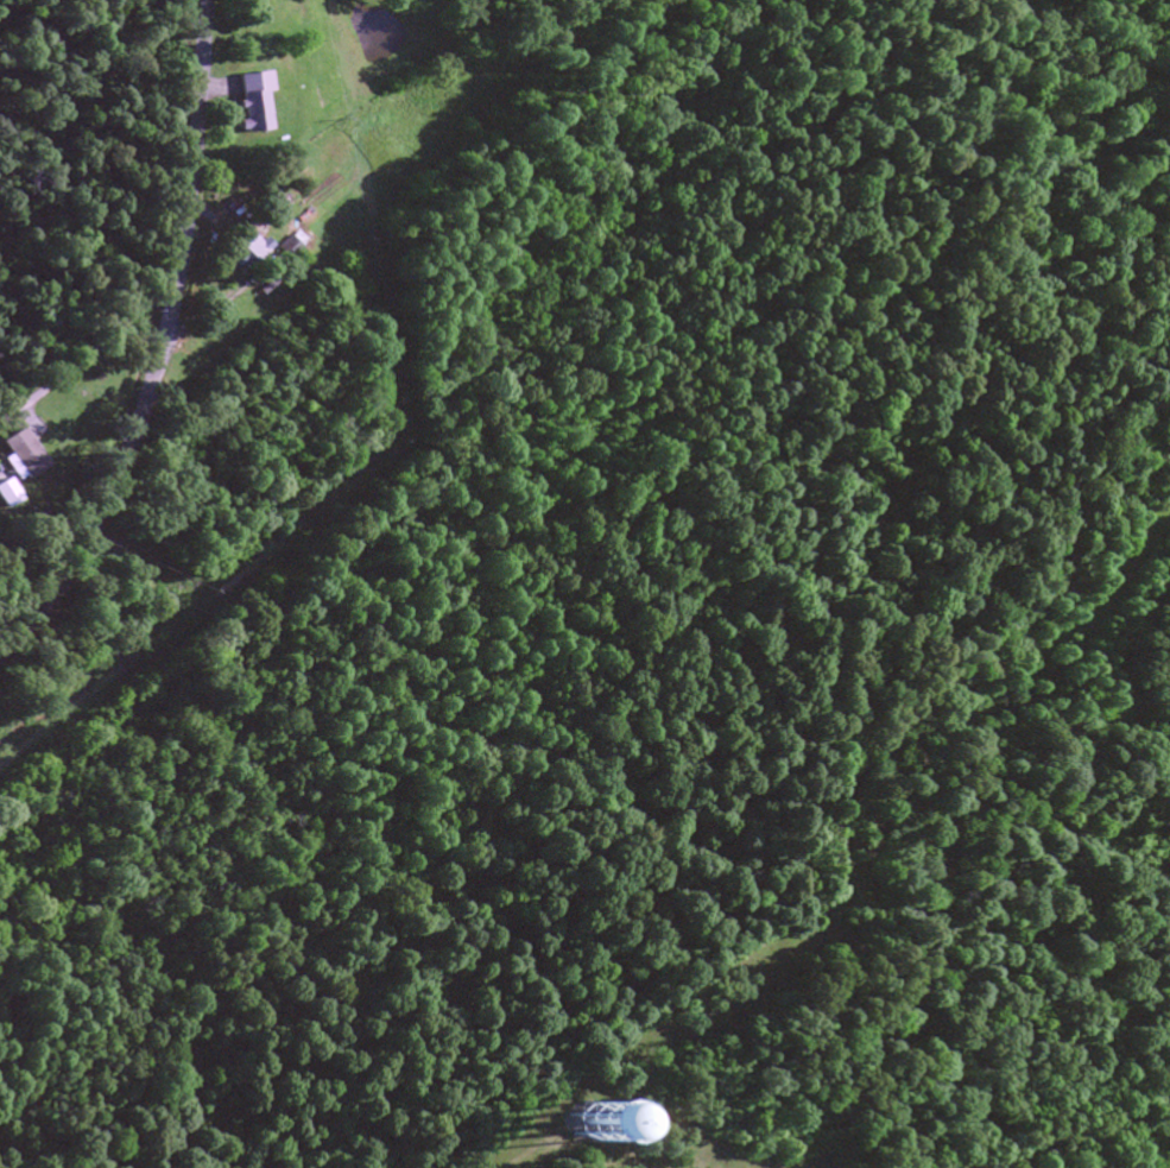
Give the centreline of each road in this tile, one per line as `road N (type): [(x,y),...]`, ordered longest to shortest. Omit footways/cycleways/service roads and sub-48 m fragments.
road 1 (residential): [(0,652),(102,514),(140,416),(184,239),(203,0)]
road 2 (residential): [(392,334),(67,793)]
road 3 (residential): [(175,288),(0,422)]

